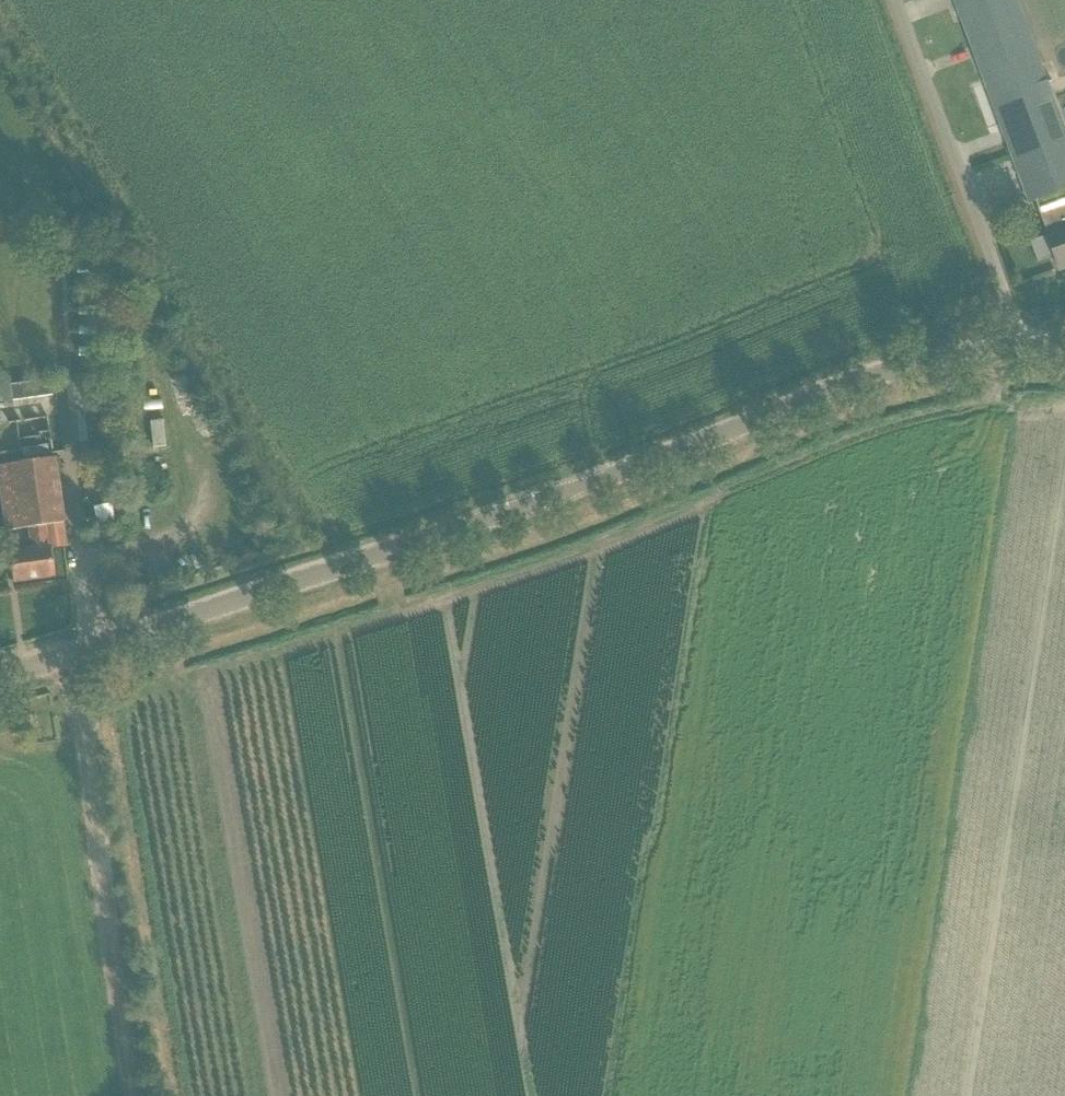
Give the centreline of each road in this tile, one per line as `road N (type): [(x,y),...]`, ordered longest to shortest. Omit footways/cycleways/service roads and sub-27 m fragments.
road 1 (tertiary): [(0,676),(274,603),(853,376),(1021,338)]
road 2 (track): [(80,655),(140,1095)]
road 3 (residential): [(1021,338),(1003,265),(895,0)]

